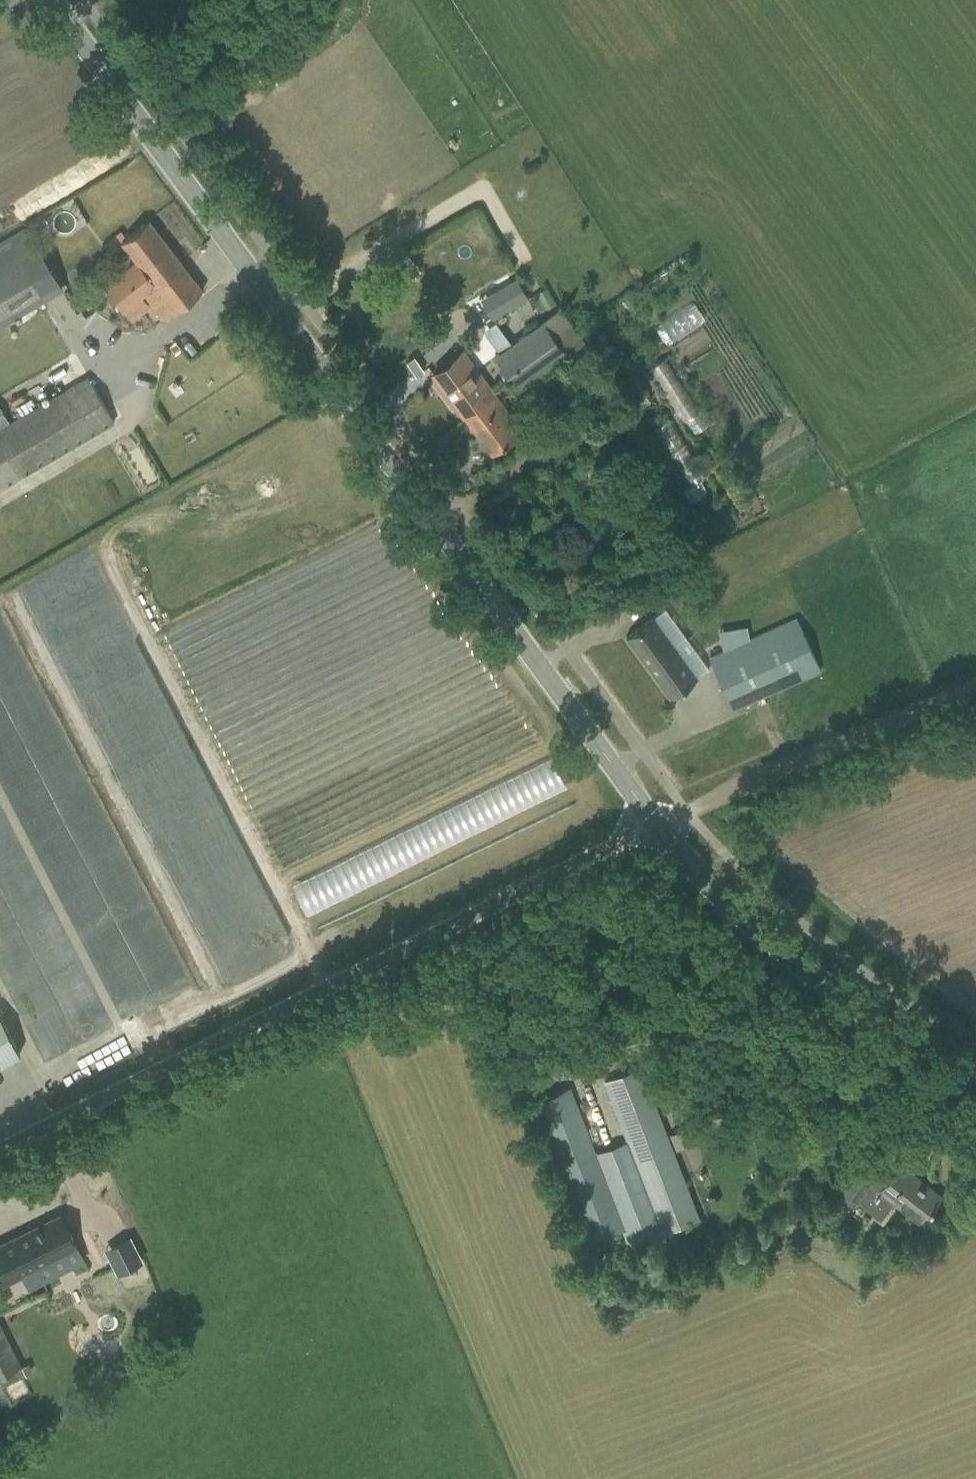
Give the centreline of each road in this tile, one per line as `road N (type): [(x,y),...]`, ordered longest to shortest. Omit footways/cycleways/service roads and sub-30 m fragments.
road 1 (secondary): [(659,825),(389,453),(76,55),(44,0)]
road 2 (unclassified): [(0,1148),(659,825)]
road 3 (secondary): [(975,1104),(755,936),(659,825)]
road 4 (track): [(975,696),(689,813)]

